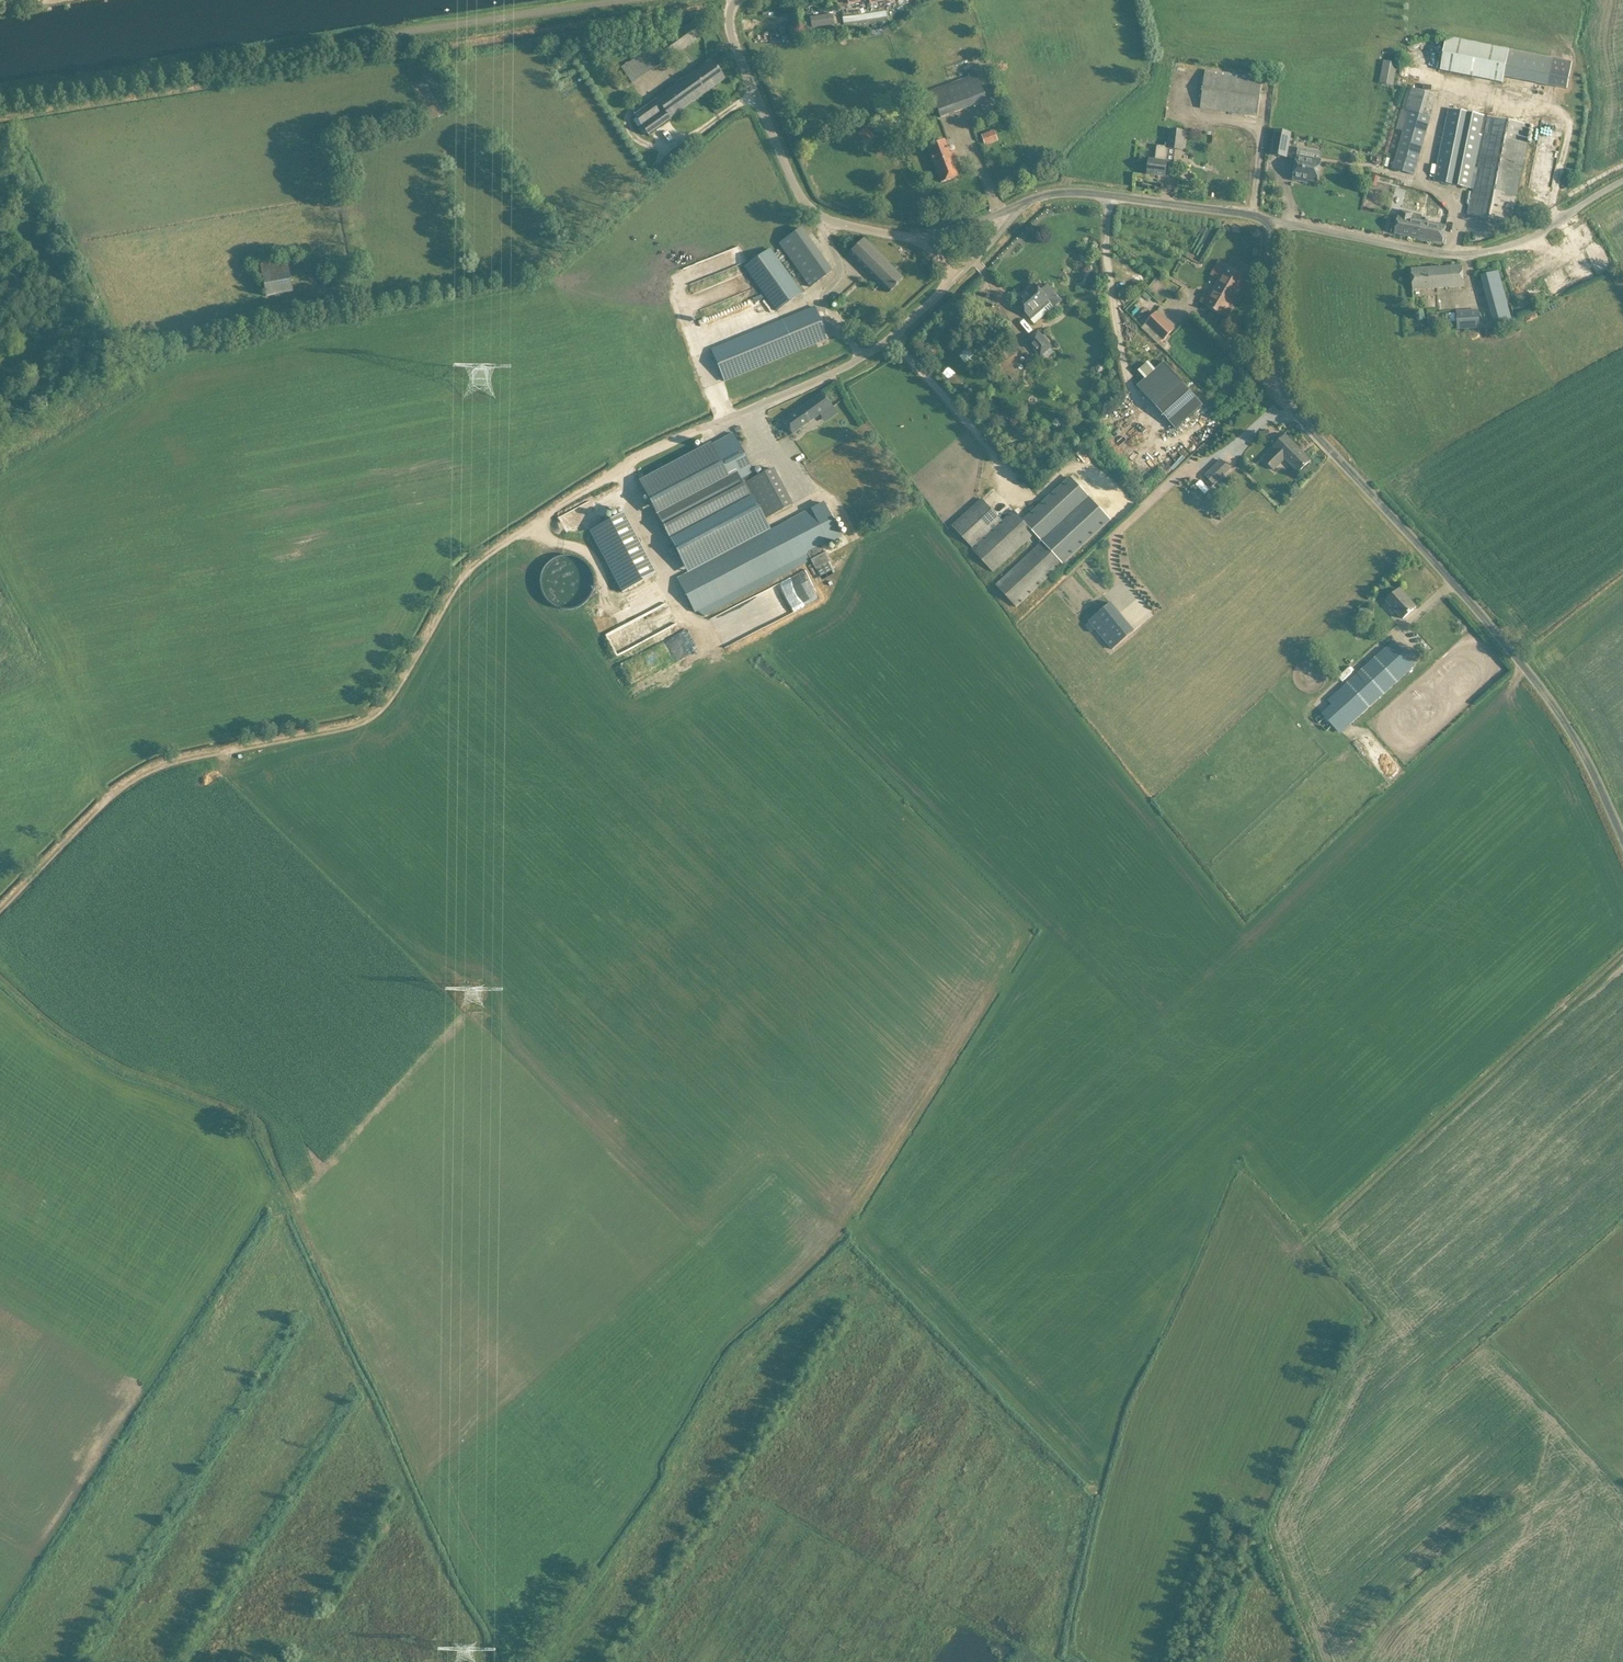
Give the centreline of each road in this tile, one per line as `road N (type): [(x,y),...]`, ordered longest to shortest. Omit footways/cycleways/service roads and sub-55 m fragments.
road 1 (track): [(702,428),(614,472),(481,559),(449,600),(397,694),(372,717),(142,774),(109,797),(0,908)]
road 2 (unclassified): [(1622,841),(1547,698),(1283,396),(1268,225)]
road 3 (unclassified): [(1024,206),(911,239),(818,217),(795,193),(731,34),(734,0)]
road 4 (unclassified): [(702,428),(841,369),(892,337),(1024,206)]
road 5 (unclassified): [(1268,225),(1446,257),(1515,247),(1622,182)]
road 6 (unclassified): [(1268,225),(1108,196),(1049,196),(1024,206)]
road 7 (track): [(892,337),(1038,502)]

